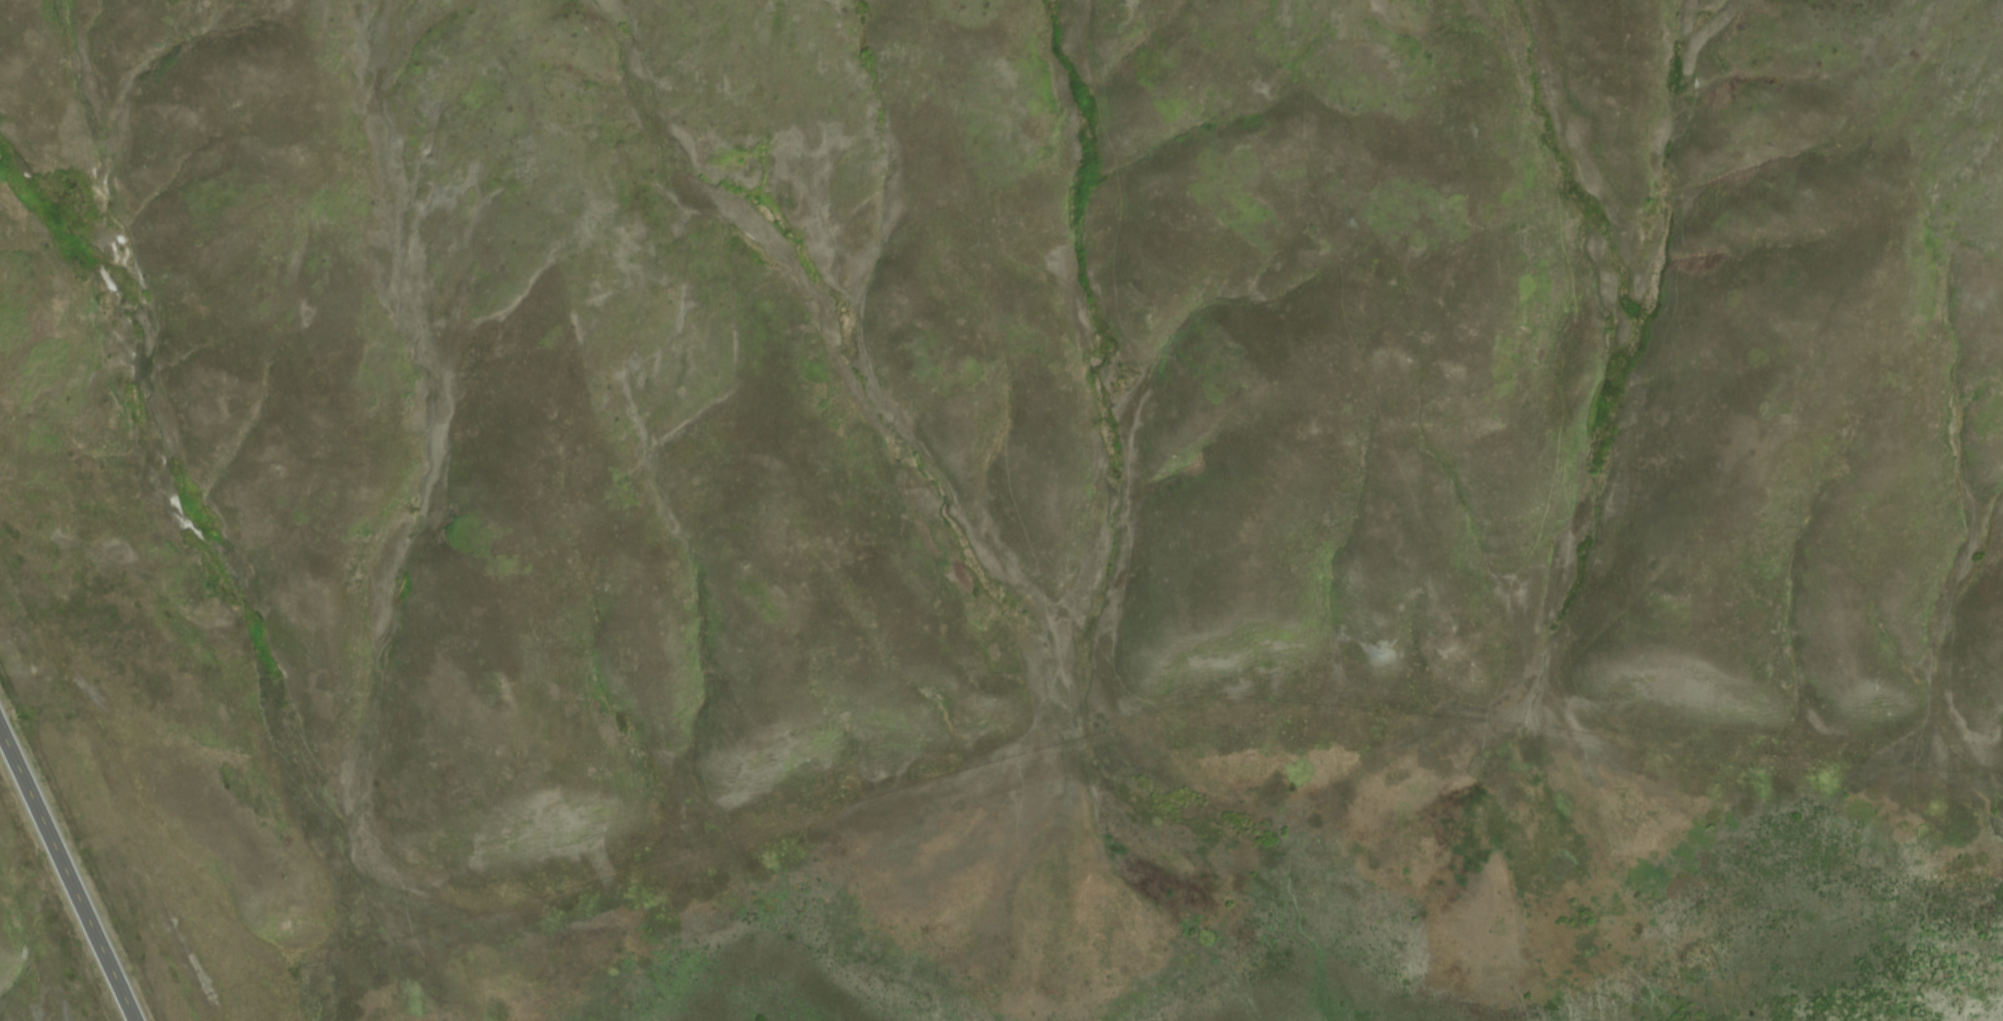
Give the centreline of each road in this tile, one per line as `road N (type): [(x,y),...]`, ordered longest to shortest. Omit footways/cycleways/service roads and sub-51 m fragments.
road 1 (secondary): [(112,952),(0,713)]

